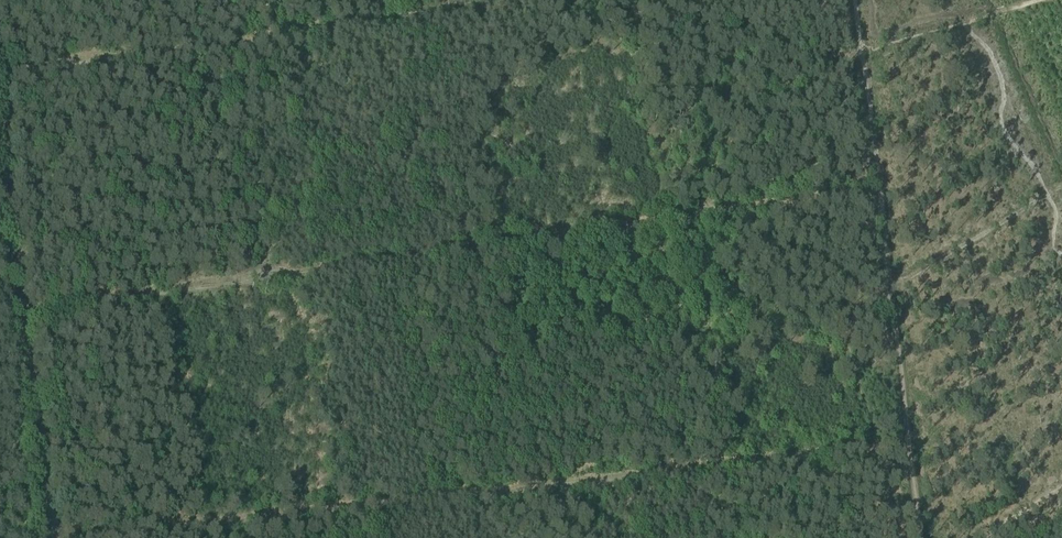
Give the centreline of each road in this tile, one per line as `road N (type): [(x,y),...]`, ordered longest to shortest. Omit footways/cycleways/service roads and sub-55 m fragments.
road 1 (track): [(921,537),(852,0)]
road 2 (track): [(0,91),(55,537)]

